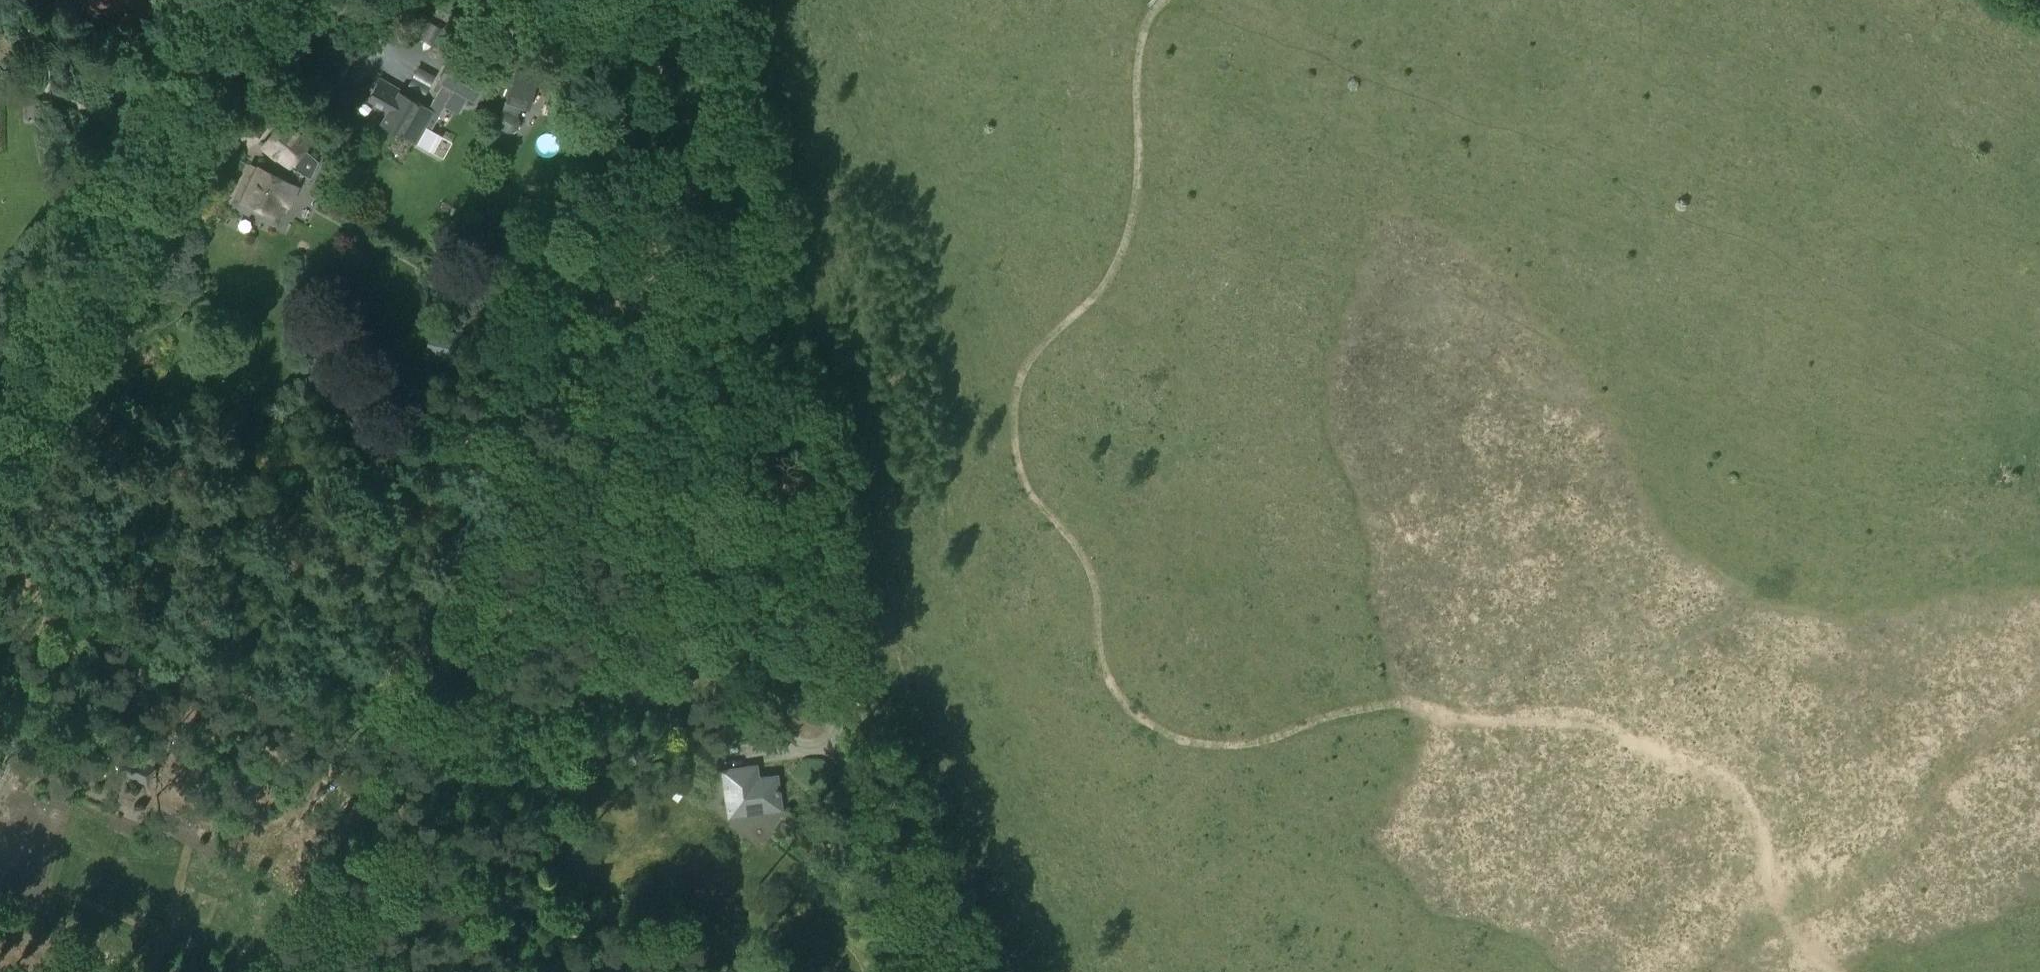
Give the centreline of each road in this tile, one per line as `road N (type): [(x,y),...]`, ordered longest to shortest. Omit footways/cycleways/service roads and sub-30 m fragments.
road 1 (track): [(0,437),(234,0)]

